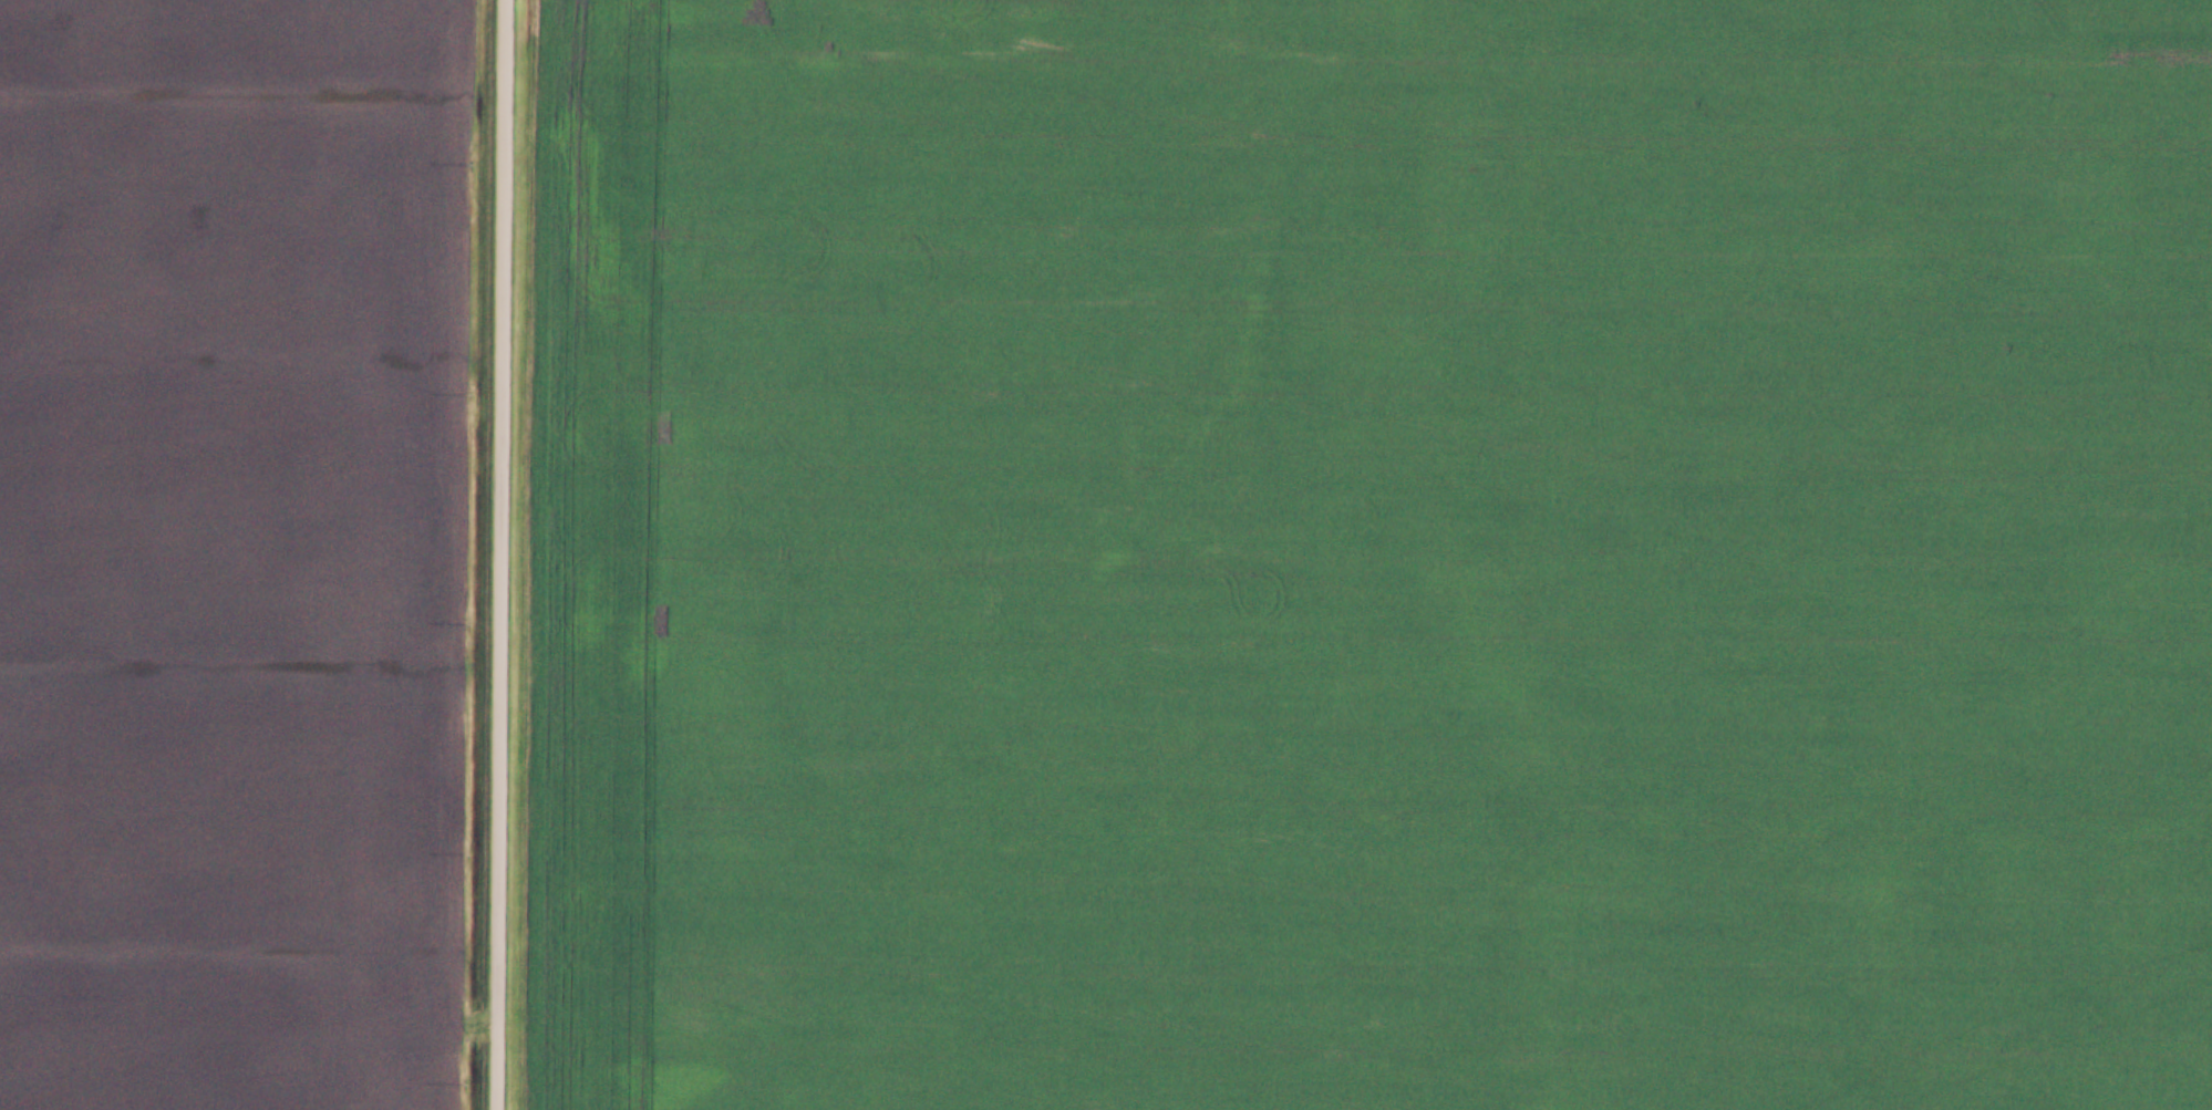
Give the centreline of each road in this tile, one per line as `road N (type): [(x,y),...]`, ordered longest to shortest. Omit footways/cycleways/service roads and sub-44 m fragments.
road 1 (residential): [(498,1109),(507,0)]

